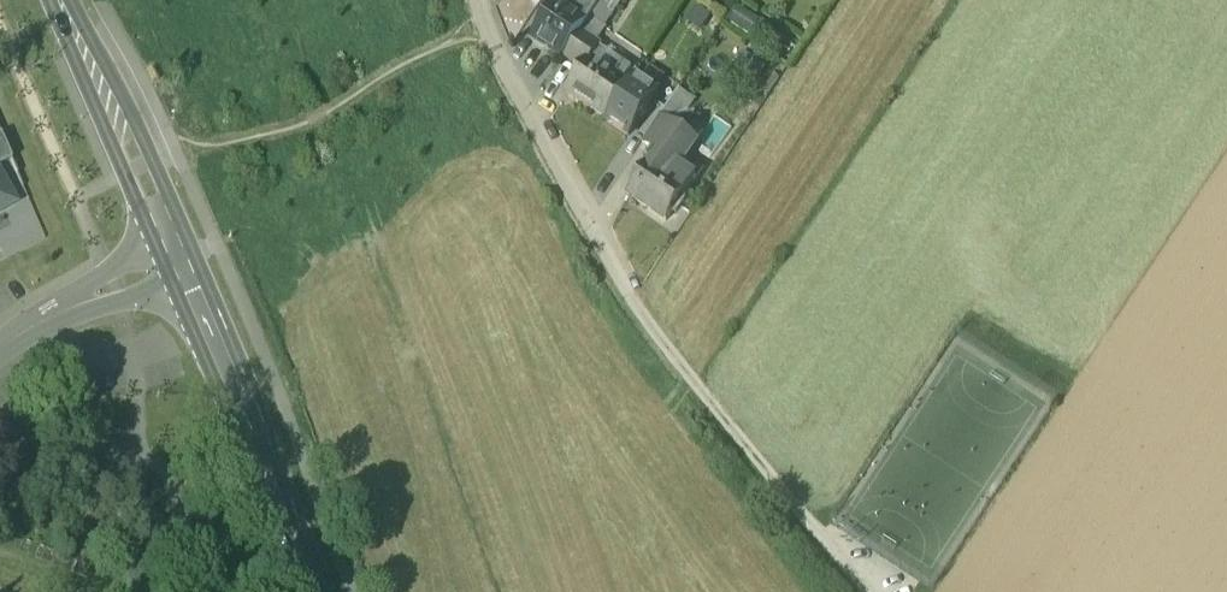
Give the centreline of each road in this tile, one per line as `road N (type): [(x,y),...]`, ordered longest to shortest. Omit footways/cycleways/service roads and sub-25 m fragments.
road 1 (secondary): [(325,591),(179,259)]
road 2 (residential): [(484,0),(504,58),(646,321)]
road 3 (track): [(646,321),(862,591)]
road 4 (secondary): [(179,259),(62,0)]
road 5 (residential): [(179,259),(51,318),(0,354)]

